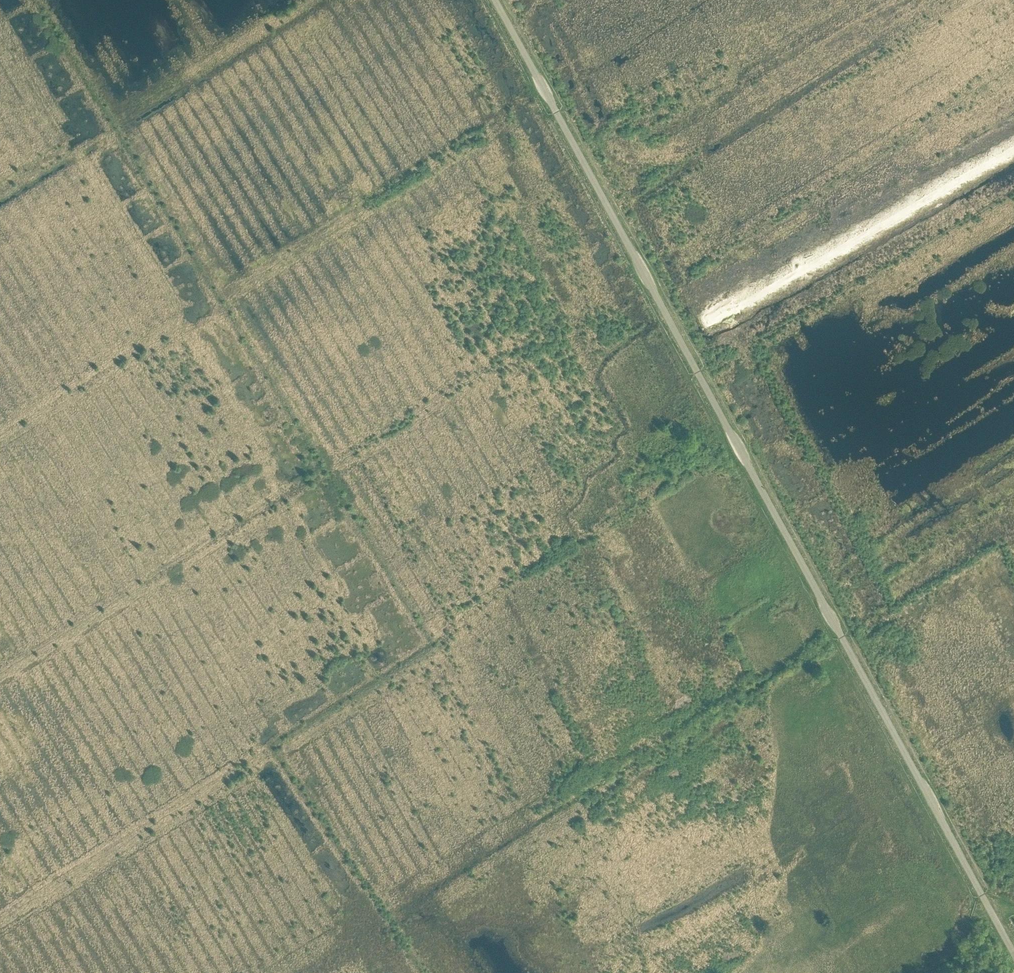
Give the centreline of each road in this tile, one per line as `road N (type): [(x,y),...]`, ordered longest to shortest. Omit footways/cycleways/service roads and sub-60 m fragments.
road 1 (tertiary): [(1013,953),(495,0)]

